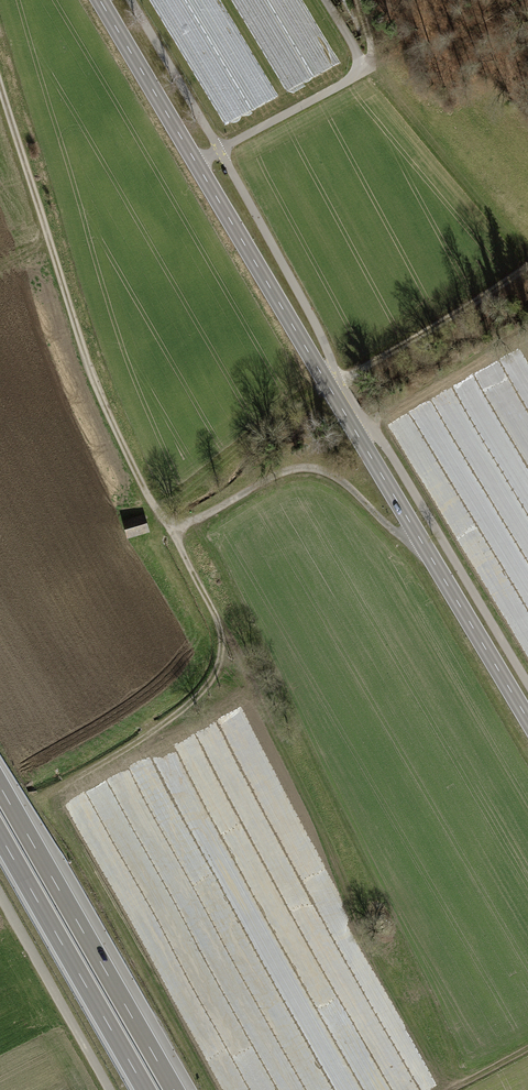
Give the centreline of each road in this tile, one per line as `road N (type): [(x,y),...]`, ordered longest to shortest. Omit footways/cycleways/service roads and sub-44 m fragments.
road 1 (track): [(0,80),(92,373),(171,533),(300,466),(338,476),(392,529),(420,538)]
road 2 (primary): [(196,163),(527,719)]
road 3 (track): [(171,533),(219,622),(220,663),(184,707),(41,797)]
road 4 (motorway): [(174,1089),(0,785)]
road 5 (track): [(527,257),(373,69),(359,68),(372,50),(359,0)]
road 6 (motorway): [(0,836),(145,1089)]
road 7 (unclassified): [(325,0),(357,52),(353,77),(196,163)]
road 8 (track): [(527,267),(329,387)]
road 9 (track): [(163,518),(190,486),(329,387)]
road 10 (track): [(355,430),(527,334)]
road 11 (primary): [(100,0),(196,163)]

